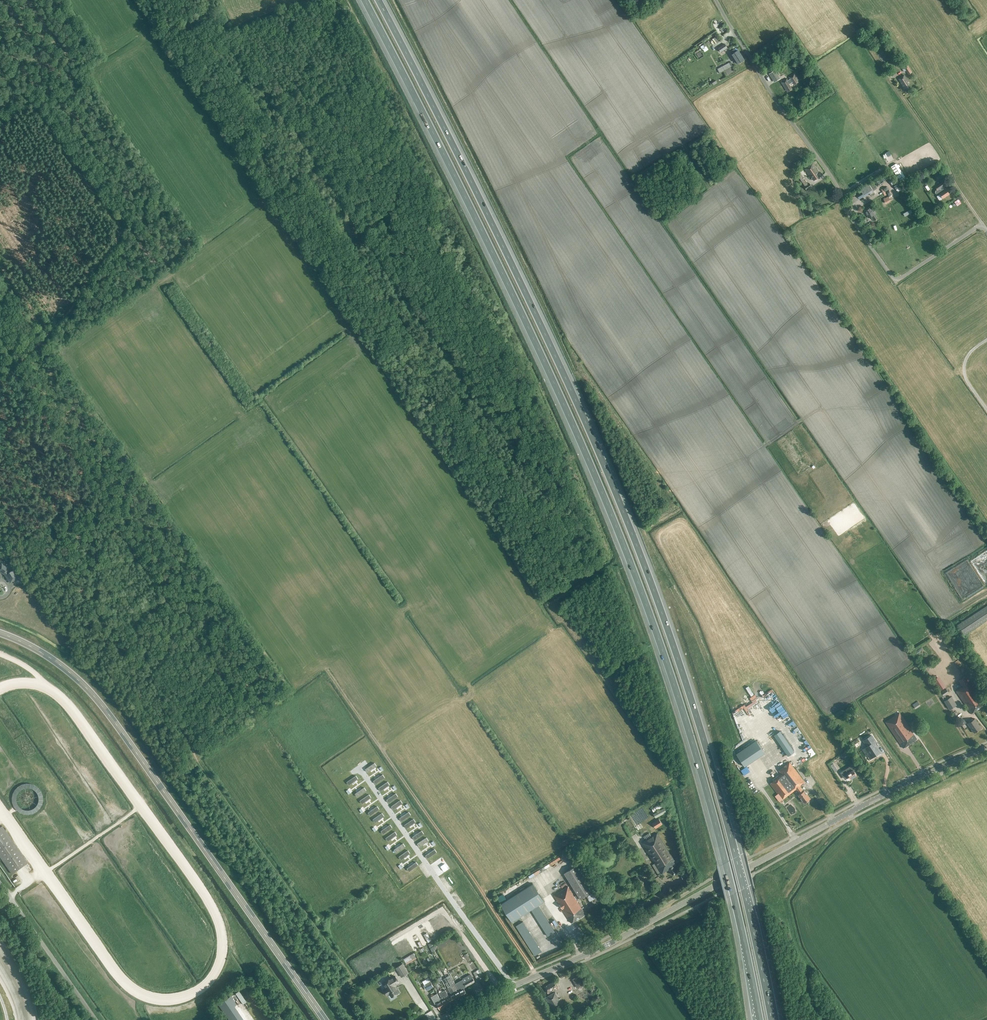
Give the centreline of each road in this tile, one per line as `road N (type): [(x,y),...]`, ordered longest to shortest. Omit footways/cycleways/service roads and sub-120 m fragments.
road 1 (motorway): [(364,0),(522,314),(613,520),(691,739),(760,1019)]
road 2 (motorway): [(771,1019),(737,857),(678,648),(621,498),(380,0)]
road 3 (tertiary): [(448,1019),(986,748)]
road 4 (primary): [(325,1019),(95,698),(50,658),(0,633)]
road 5 (unclassified): [(986,230),(976,227),(896,281),(716,0)]
road 6 (track): [(533,971),(325,670)]
road 7 (track): [(981,226),(894,76)]
road 8 (unclassified): [(96,1019),(0,883)]

